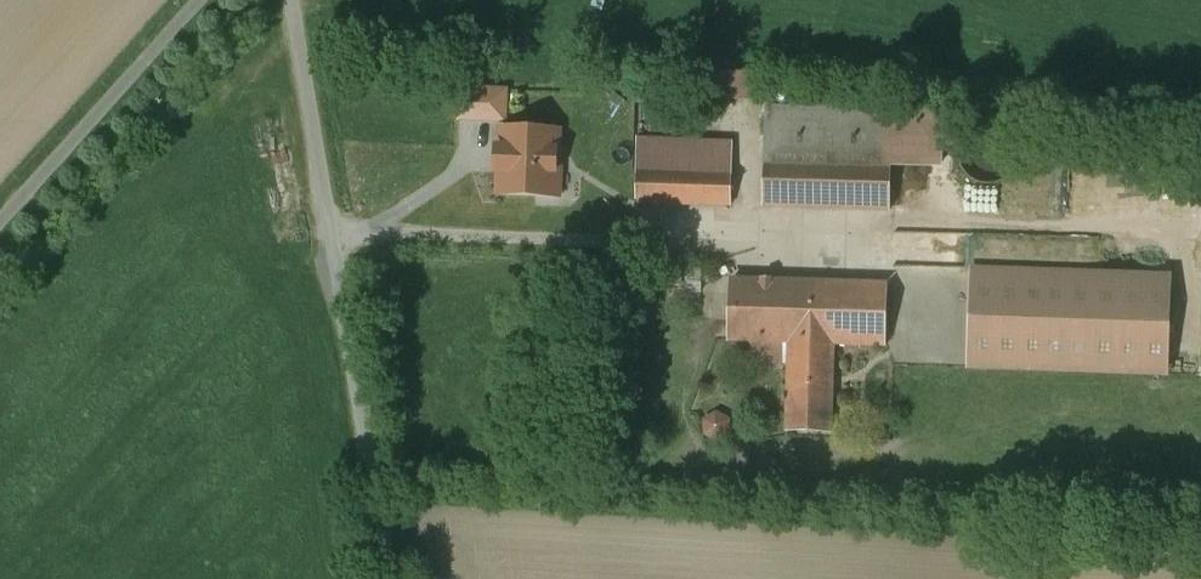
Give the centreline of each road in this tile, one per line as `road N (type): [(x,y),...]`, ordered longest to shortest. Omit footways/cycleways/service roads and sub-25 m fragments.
road 1 (unclassified): [(291,0),(396,578)]
road 2 (unclassified): [(0,240),(212,0)]

